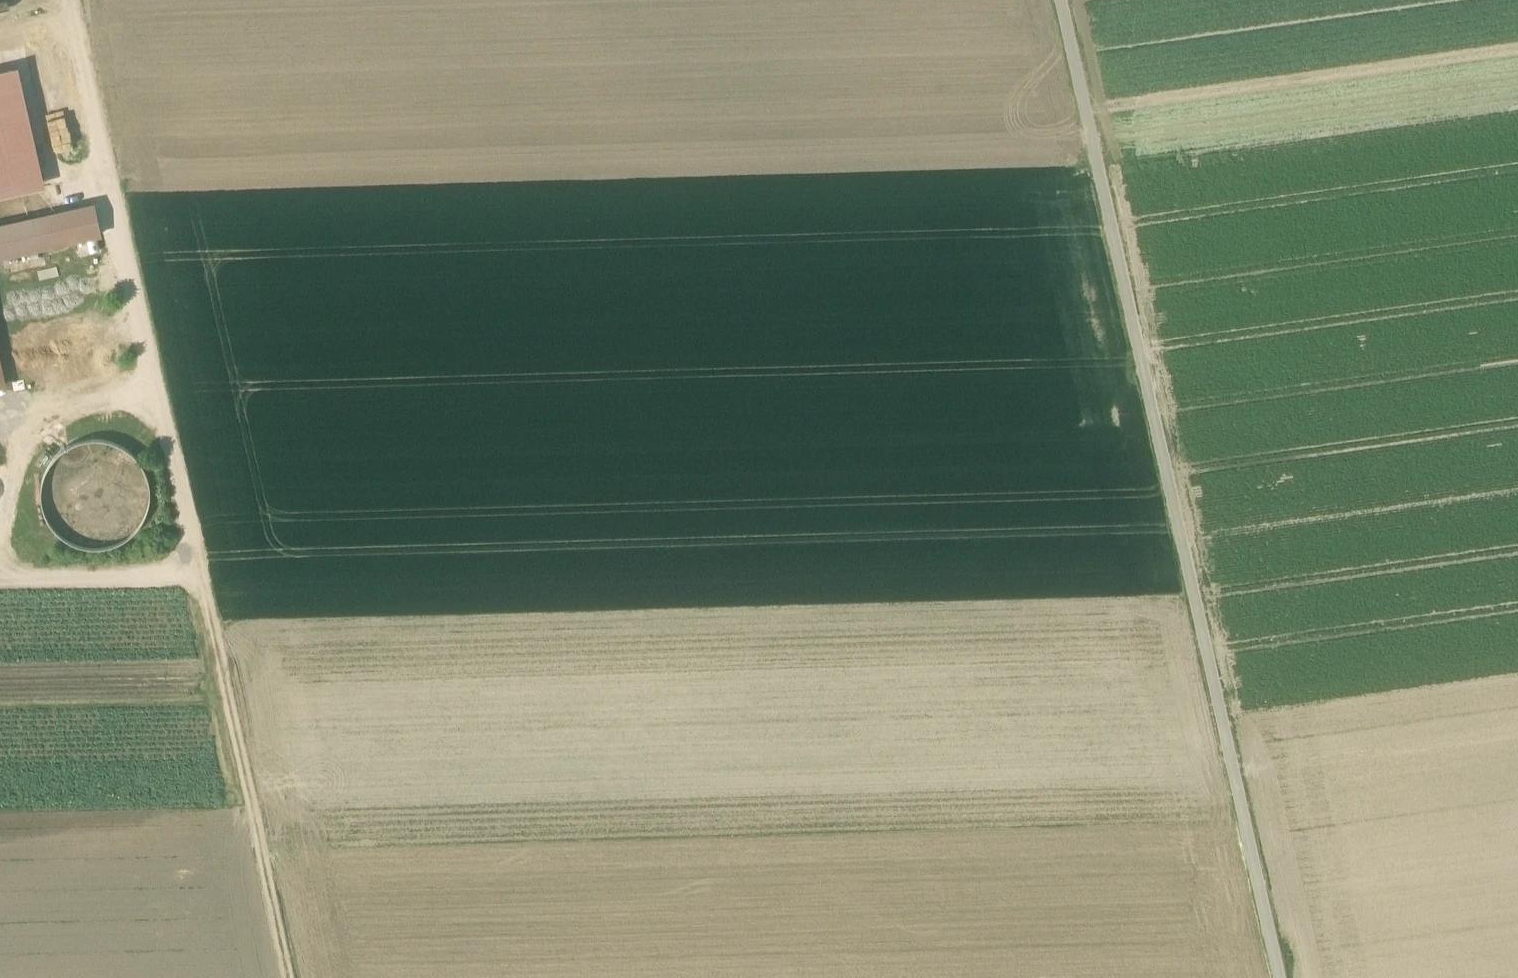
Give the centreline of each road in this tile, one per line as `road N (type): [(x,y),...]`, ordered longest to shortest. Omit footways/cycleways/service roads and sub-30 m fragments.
road 1 (track): [(69,0),(288,977)]
road 2 (track): [(1278,977),(1060,0)]
road 3 (track): [(0,578),(198,574)]

